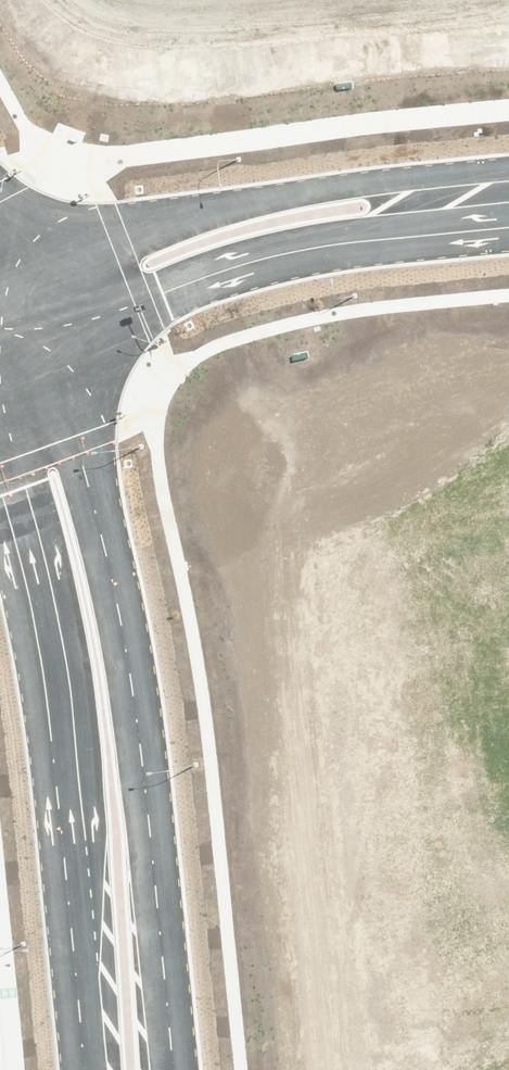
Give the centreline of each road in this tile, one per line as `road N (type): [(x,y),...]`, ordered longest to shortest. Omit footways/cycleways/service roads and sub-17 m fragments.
road 1 (tertiary): [(48,340),(121,593),(171,1069)]
road 2 (tertiary): [(90,1069),(37,579),(0,465)]
road 3 (tertiary): [(26,274),(151,229),(351,183),(441,173),(508,184)]
road 4 (tertiary): [(508,203),(419,236),(271,266),(48,340)]

